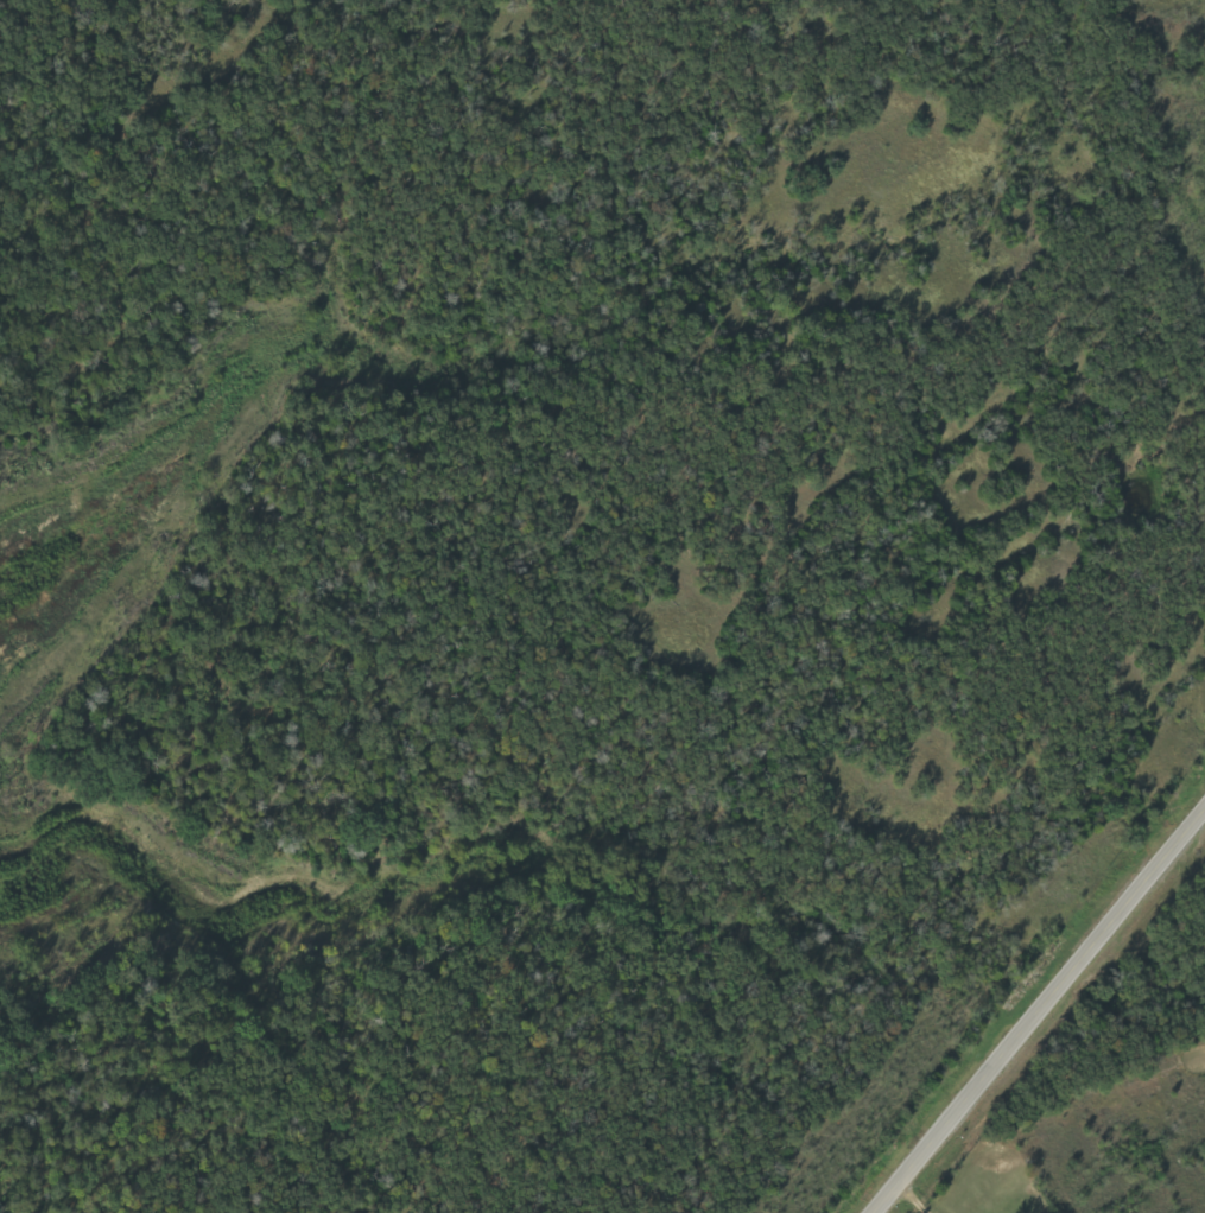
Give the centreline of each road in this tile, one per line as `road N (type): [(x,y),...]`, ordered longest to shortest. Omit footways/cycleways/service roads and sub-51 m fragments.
road 1 (secondary): [(1204,814),(883,1212)]

